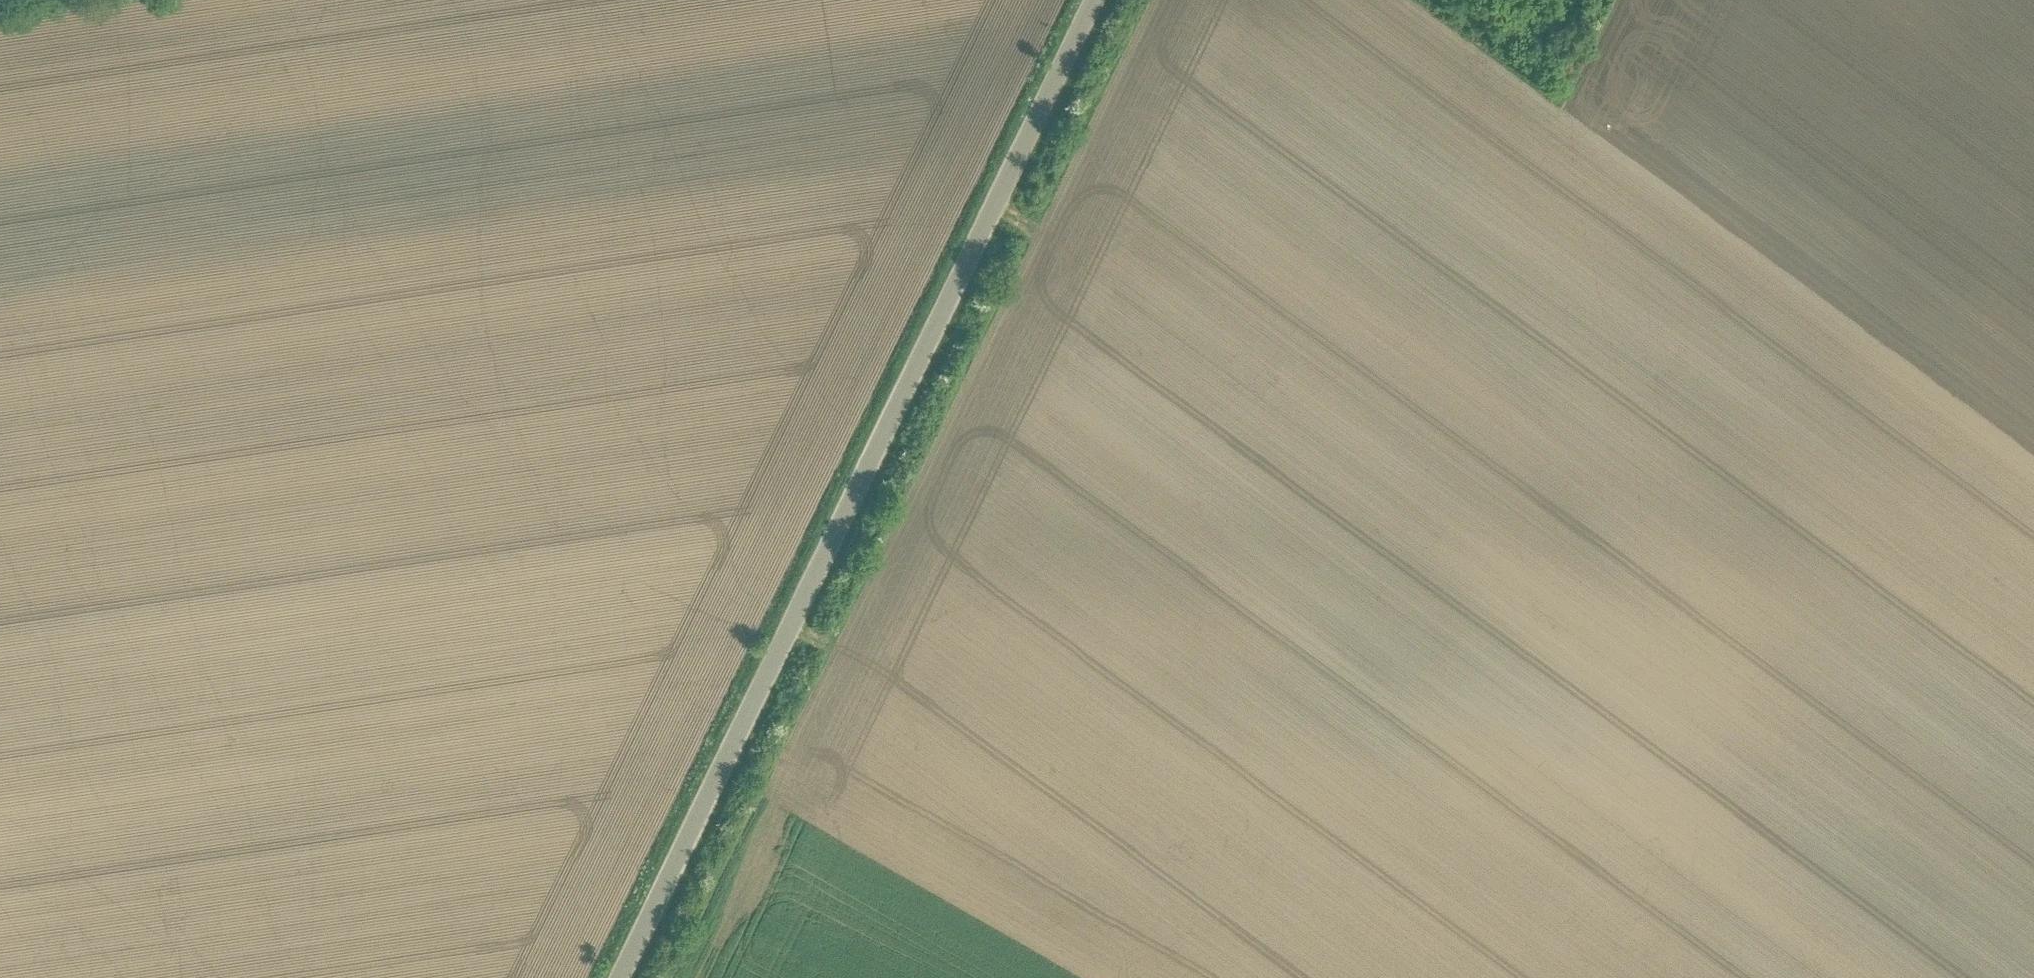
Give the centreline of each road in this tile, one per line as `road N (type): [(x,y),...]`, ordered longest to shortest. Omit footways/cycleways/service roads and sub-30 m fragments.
road 1 (unclassified): [(625,977),(1098,0)]

